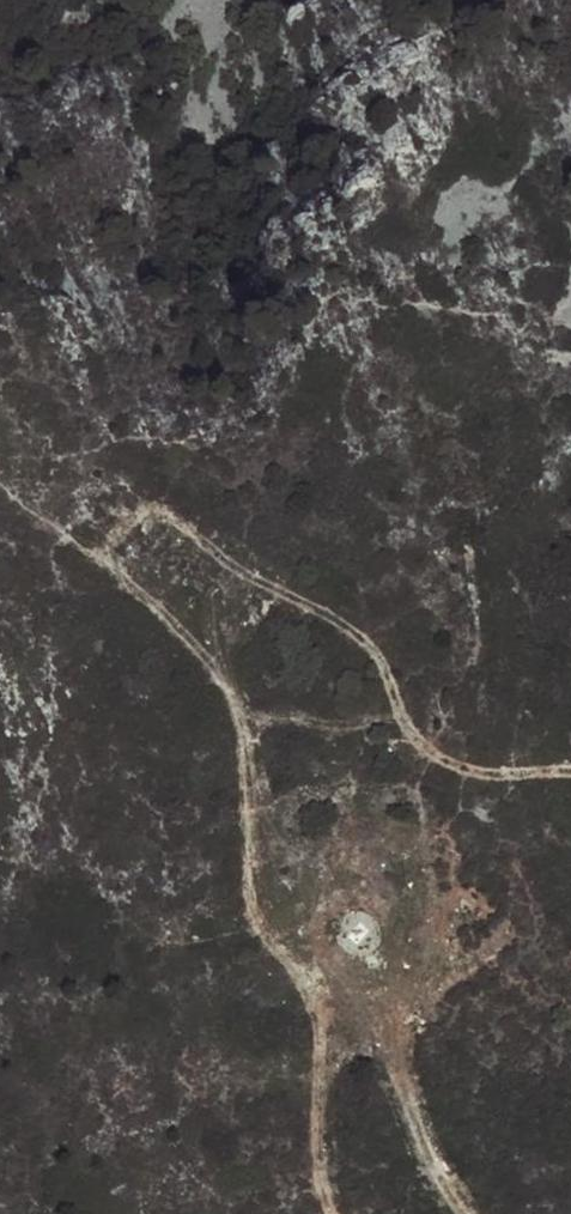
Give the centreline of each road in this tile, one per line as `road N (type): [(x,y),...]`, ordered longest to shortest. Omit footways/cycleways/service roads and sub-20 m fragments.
road 1 (track): [(341,1213),(330,1202),(330,995),(239,914),(233,722),(23,479)]
road 2 (track): [(570,776),(447,737),(334,626),(165,511),(95,562)]

